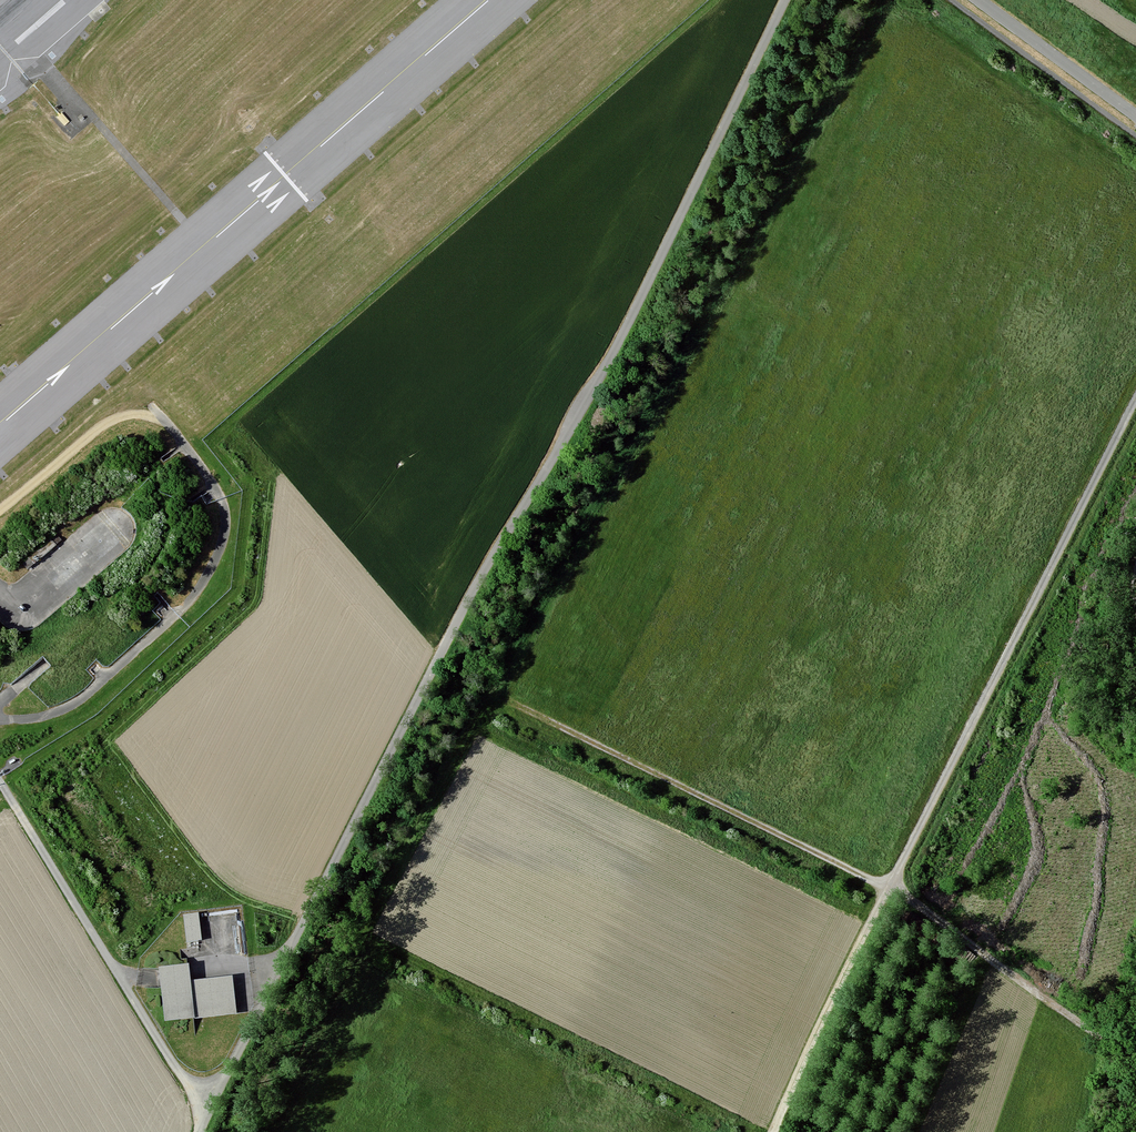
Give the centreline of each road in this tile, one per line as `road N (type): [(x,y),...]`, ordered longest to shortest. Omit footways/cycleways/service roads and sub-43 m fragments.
road 1 (track): [(202,1131),(435,668),(603,378),(785,0)]
road 2 (track): [(1135,402),(805,1053),(774,1131)]
road 3 (track): [(494,689),(890,888),(1084,1032)]
road 4 (track): [(0,722),(75,705),(194,597),(220,554),(225,512),(211,478),(162,419),(144,415),(98,429),(0,510)]
road 5 (track): [(208,1118),(0,782)]
road 6 (unclassified): [(977,0),(1135,117)]

